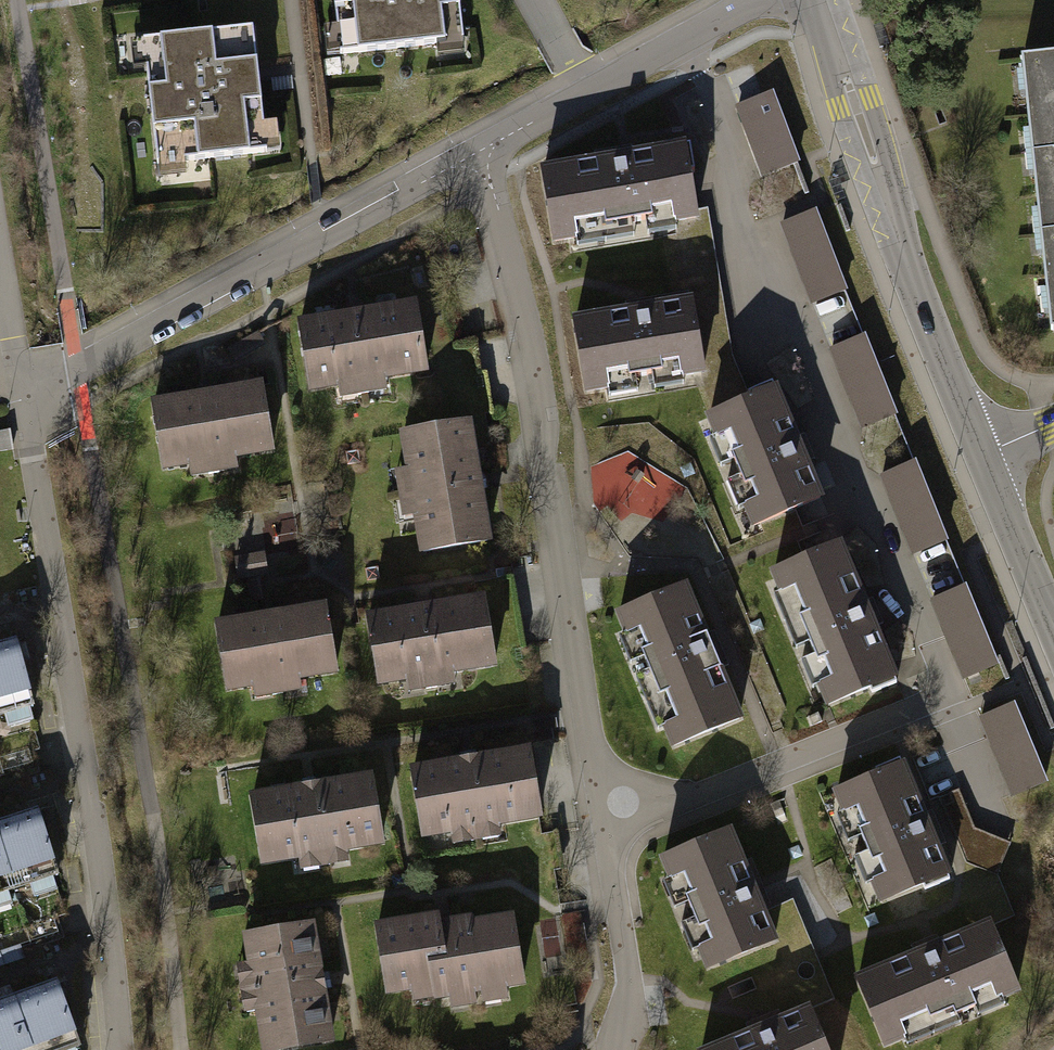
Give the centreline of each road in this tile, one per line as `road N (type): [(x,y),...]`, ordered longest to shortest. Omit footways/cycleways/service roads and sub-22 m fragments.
road 1 (residential): [(479,158),(526,313),(632,1030),(623,1049)]
road 2 (residential): [(20,382),(86,777),(121,1049)]
road 3 (residential): [(20,382),(77,371),(479,158)]
road 4 (tertiary): [(983,457),(892,226),(820,0)]
road 5 (residential): [(479,158),(756,0)]
road 6 (tertiary): [(1053,628),(983,457)]
road 7 (residential): [(0,262),(20,382)]

